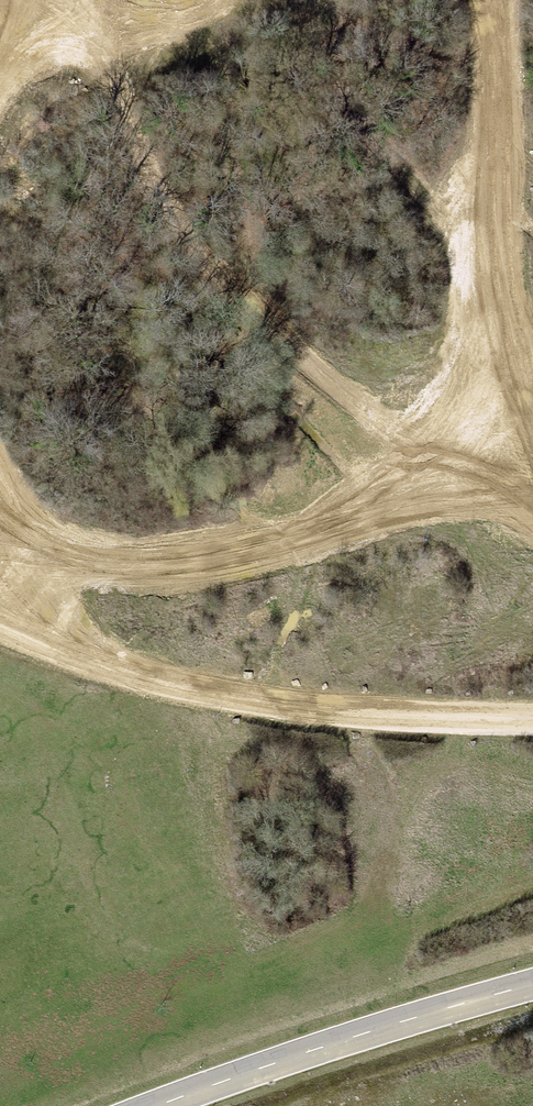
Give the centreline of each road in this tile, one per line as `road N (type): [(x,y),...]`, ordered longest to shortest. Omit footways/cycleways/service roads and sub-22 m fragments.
road 1 (track): [(0,524),(53,551),(164,563),(437,497),(510,493),(532,506)]
road 2 (track): [(0,610),(105,656),(294,707),(532,721)]
road 3 (track): [(124,41),(148,168),(254,315),(431,459)]
road 4 (track): [(532,411),(505,326),(492,0)]
road 5 (secondary): [(532,985),(155,1105)]
road 6 (track): [(505,326),(477,392),(431,459),(334,527)]
road 7 (track): [(220,0),(217,8),(124,41),(34,25)]

